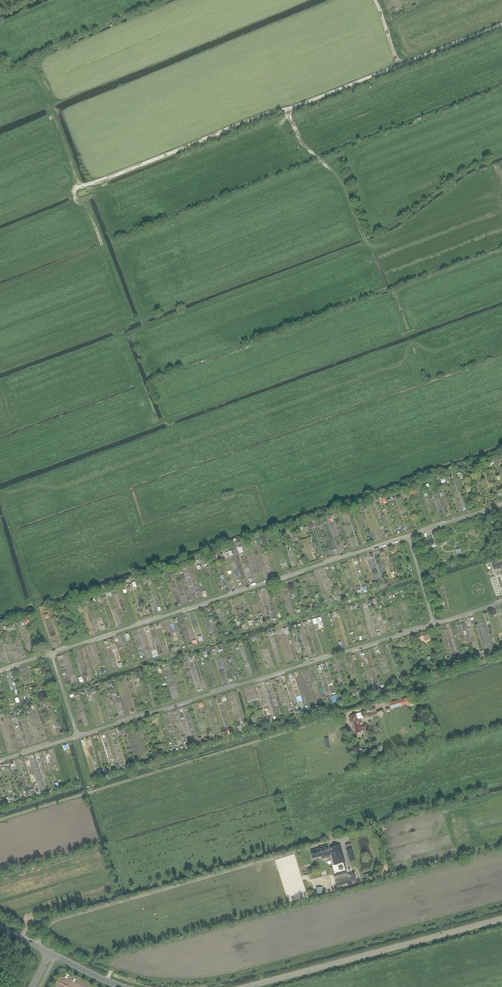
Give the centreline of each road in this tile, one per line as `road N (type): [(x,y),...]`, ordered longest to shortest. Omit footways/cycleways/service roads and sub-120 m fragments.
road 1 (track): [(0,820),(346,714)]
road 2 (tertiary): [(252,986),(501,918)]

